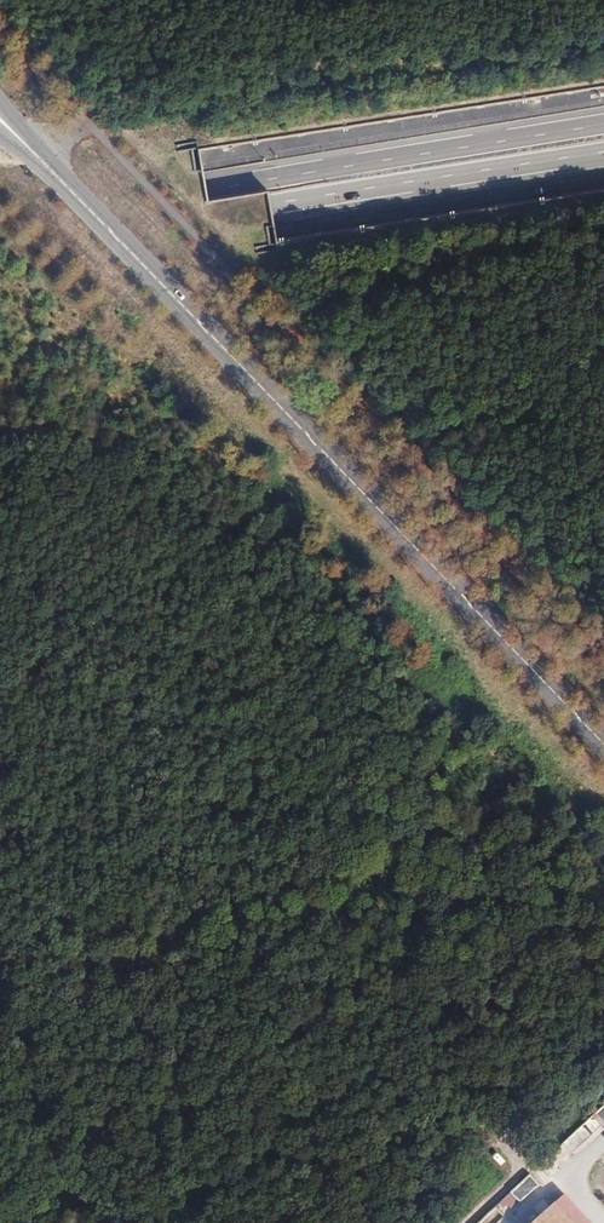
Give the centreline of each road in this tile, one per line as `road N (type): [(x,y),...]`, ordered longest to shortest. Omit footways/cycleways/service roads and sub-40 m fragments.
road 1 (secondary): [(52,168),(603,749)]
road 2 (motorway): [(603,125),(0,229)]
road 3 (motorway): [(0,258),(603,154)]

